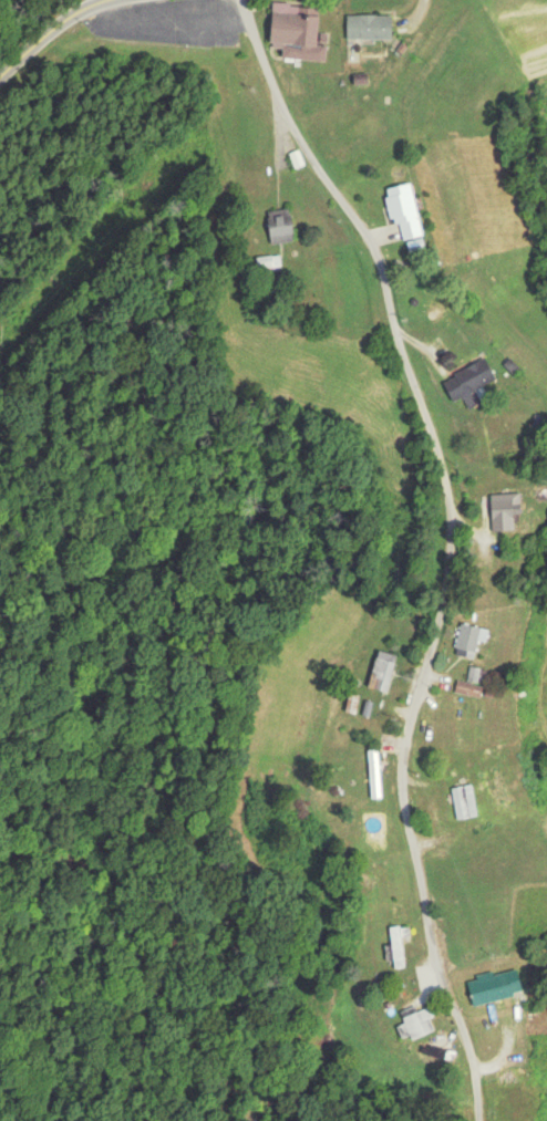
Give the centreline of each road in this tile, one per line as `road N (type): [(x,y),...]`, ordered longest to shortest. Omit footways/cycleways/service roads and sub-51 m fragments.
road 1 (residential): [(476,1120),(468,1035),(429,937),(403,788),(405,724),(441,619),(448,565),(442,466),(370,247),(289,135),(244,0)]
road 2 (tertiary): [(0,78),(62,23),(116,0)]

